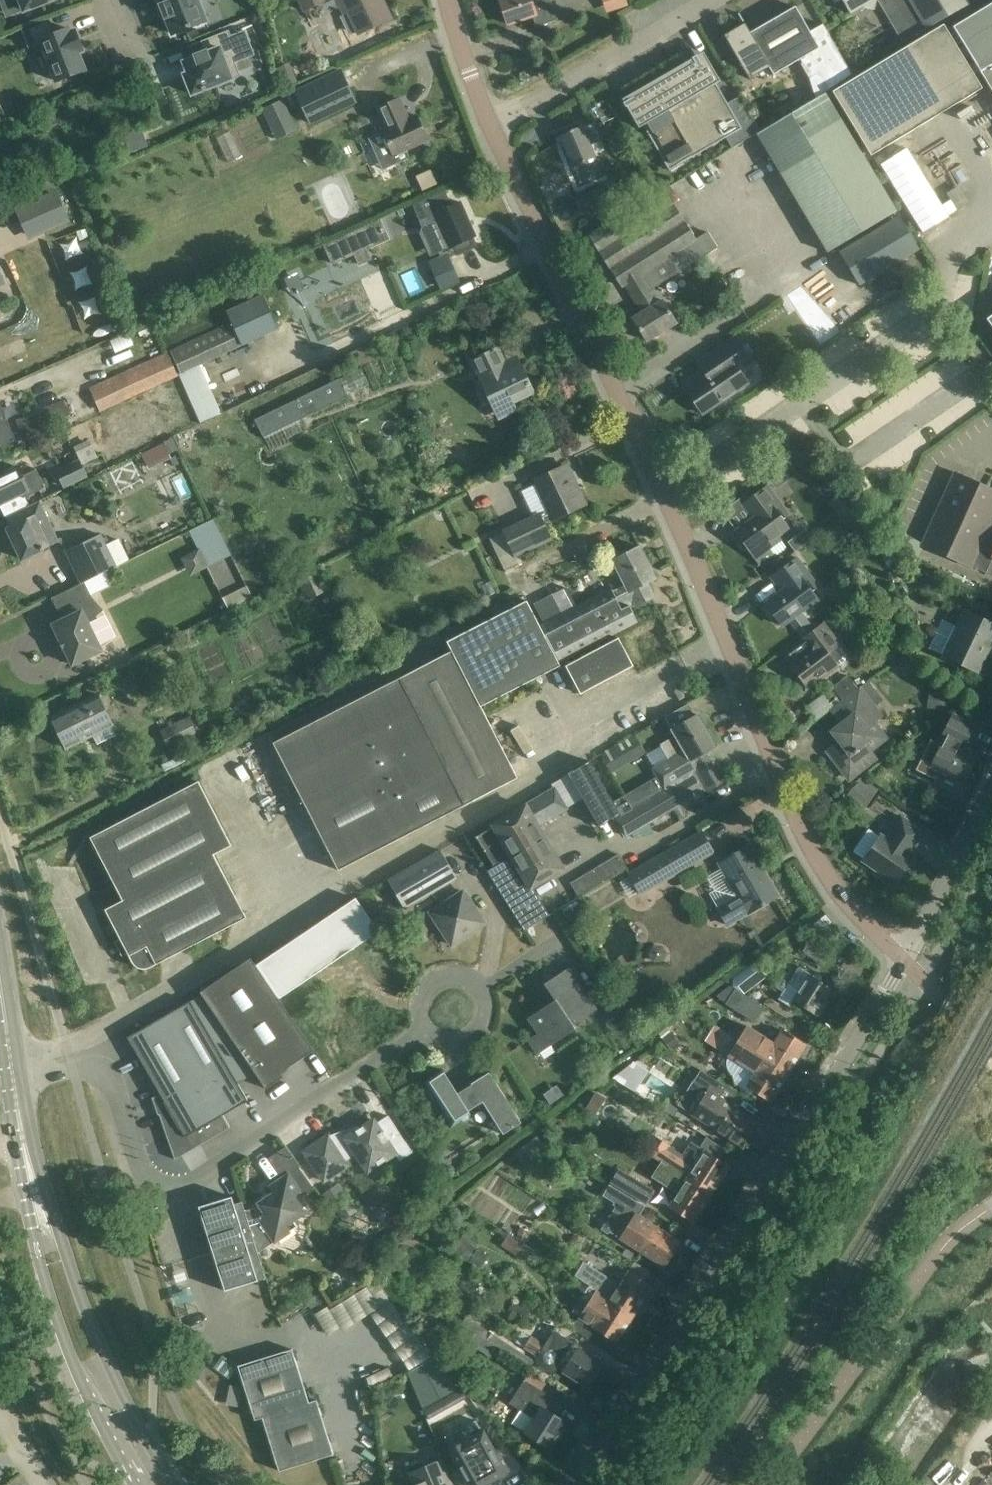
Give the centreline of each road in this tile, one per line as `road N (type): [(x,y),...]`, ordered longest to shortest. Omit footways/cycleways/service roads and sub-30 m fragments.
road 1 (residential): [(904,963),(815,861),(675,519),(489,125)]
road 2 (tertiary): [(572,1484),(904,963)]
road 3 (unclassified): [(13,1075),(93,1067),(109,1081),(143,1179),(162,1188),(190,1183),(425,1032)]
road 4 (primary): [(174,1484),(110,1365),(56,1224),(33,1186)]
road 5 (primary): [(33,1186),(32,1229),(66,1344),(141,1484)]
road 6 (residential): [(489,125),(712,0)]
road 7 (tertiary): [(904,963),(991,793)]
road 8 (residential): [(489,125),(448,0)]
road 9 (unclassified): [(486,1002),(466,977),(432,981),(418,999),(425,1032)]

